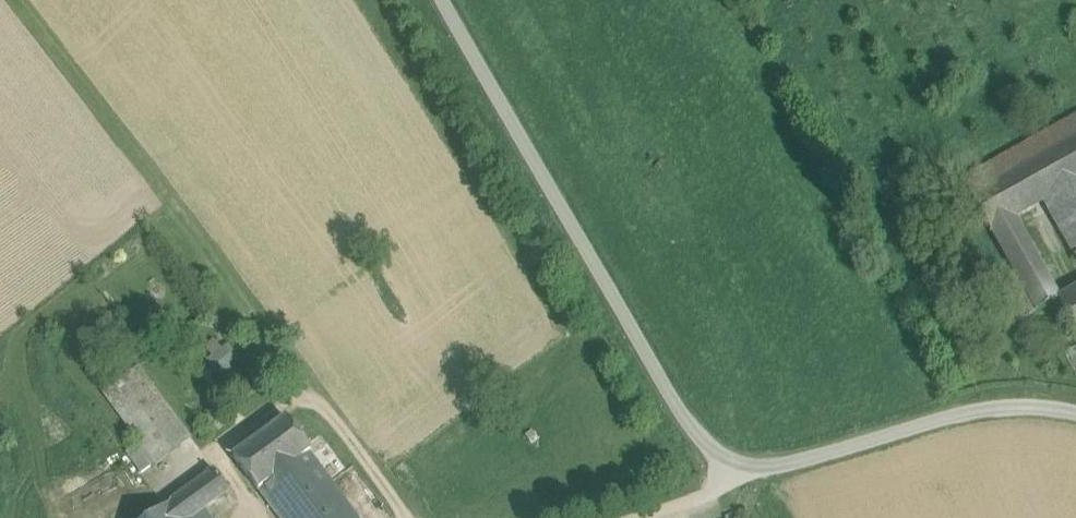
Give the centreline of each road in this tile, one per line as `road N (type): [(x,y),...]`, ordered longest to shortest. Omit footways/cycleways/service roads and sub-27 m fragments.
road 1 (unclassified): [(1075,409),(983,404),(775,467),(714,452),(687,422),(439,0)]

